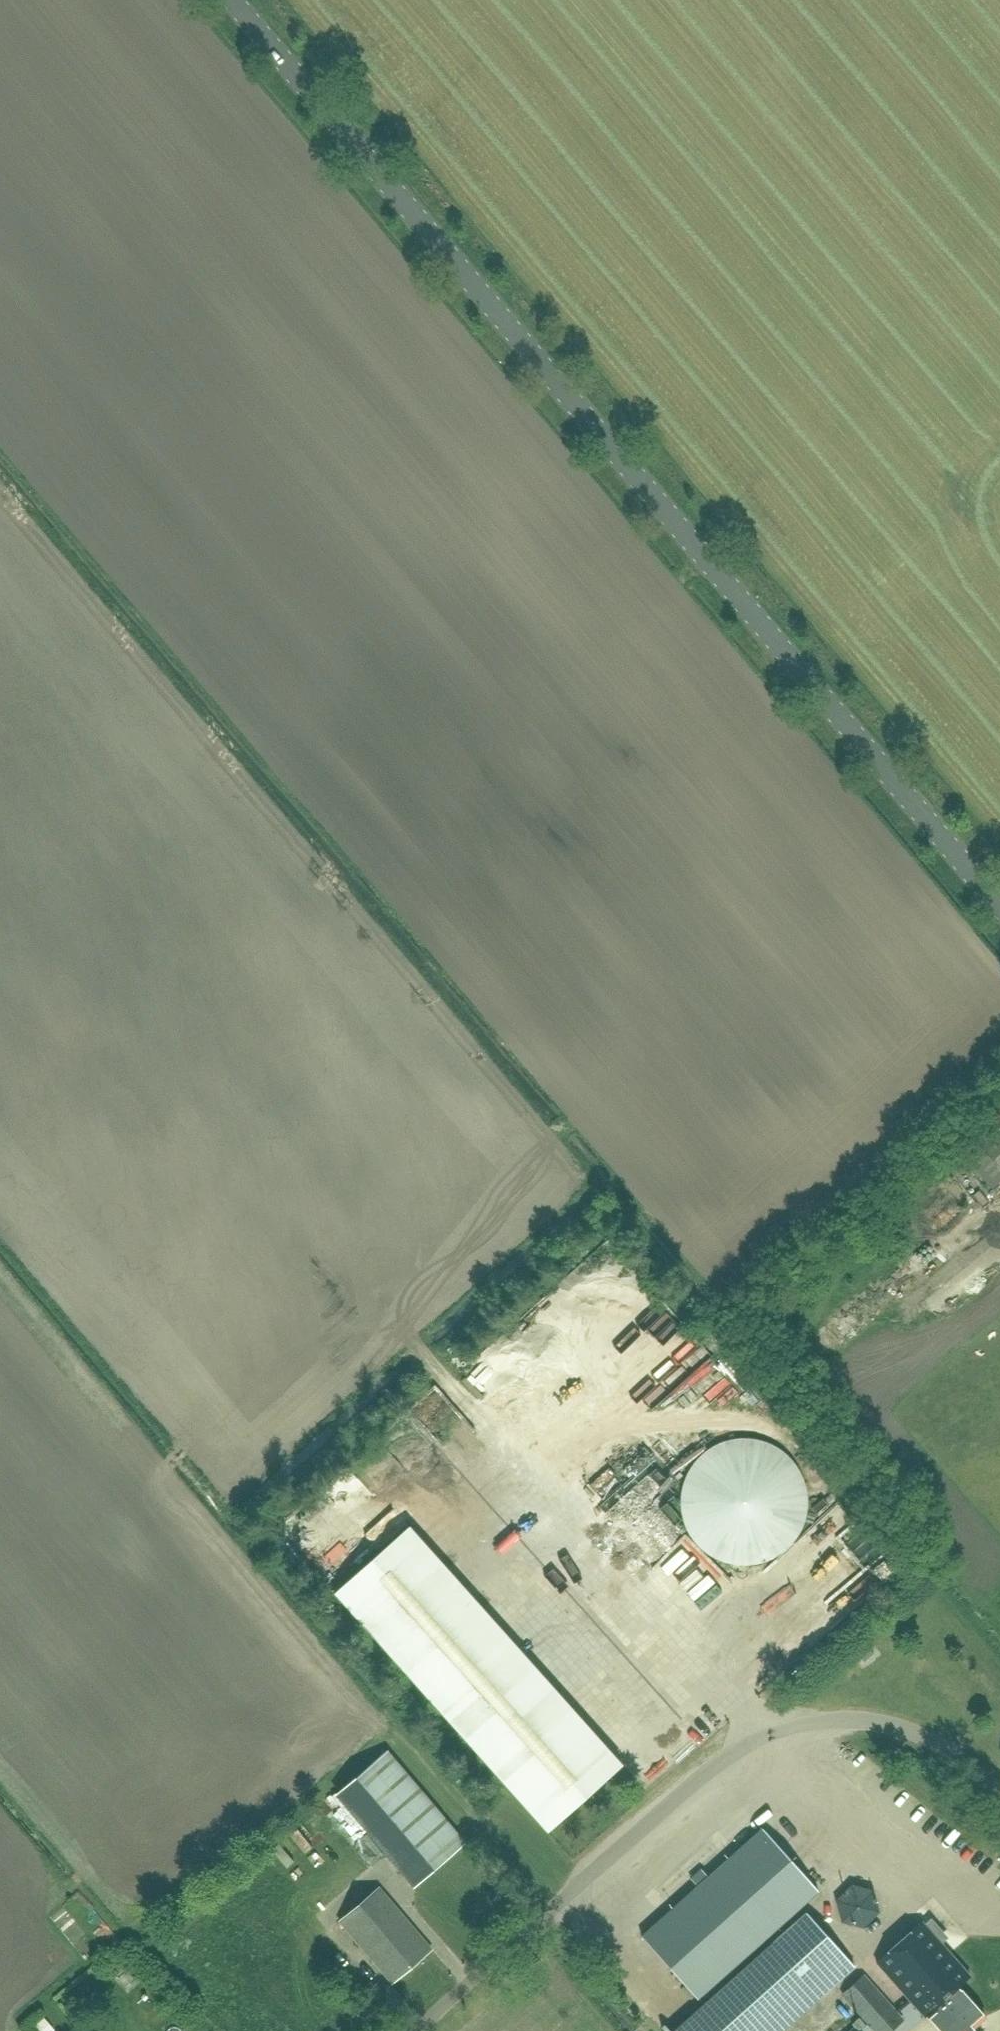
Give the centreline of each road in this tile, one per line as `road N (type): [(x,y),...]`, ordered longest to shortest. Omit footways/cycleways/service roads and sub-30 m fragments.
road 1 (tertiary): [(999,911),(229,0)]
road 2 (unclassified): [(413,2030),(565,1894),(747,1753),(825,1730),(890,1737),(931,1759),(999,1824)]

